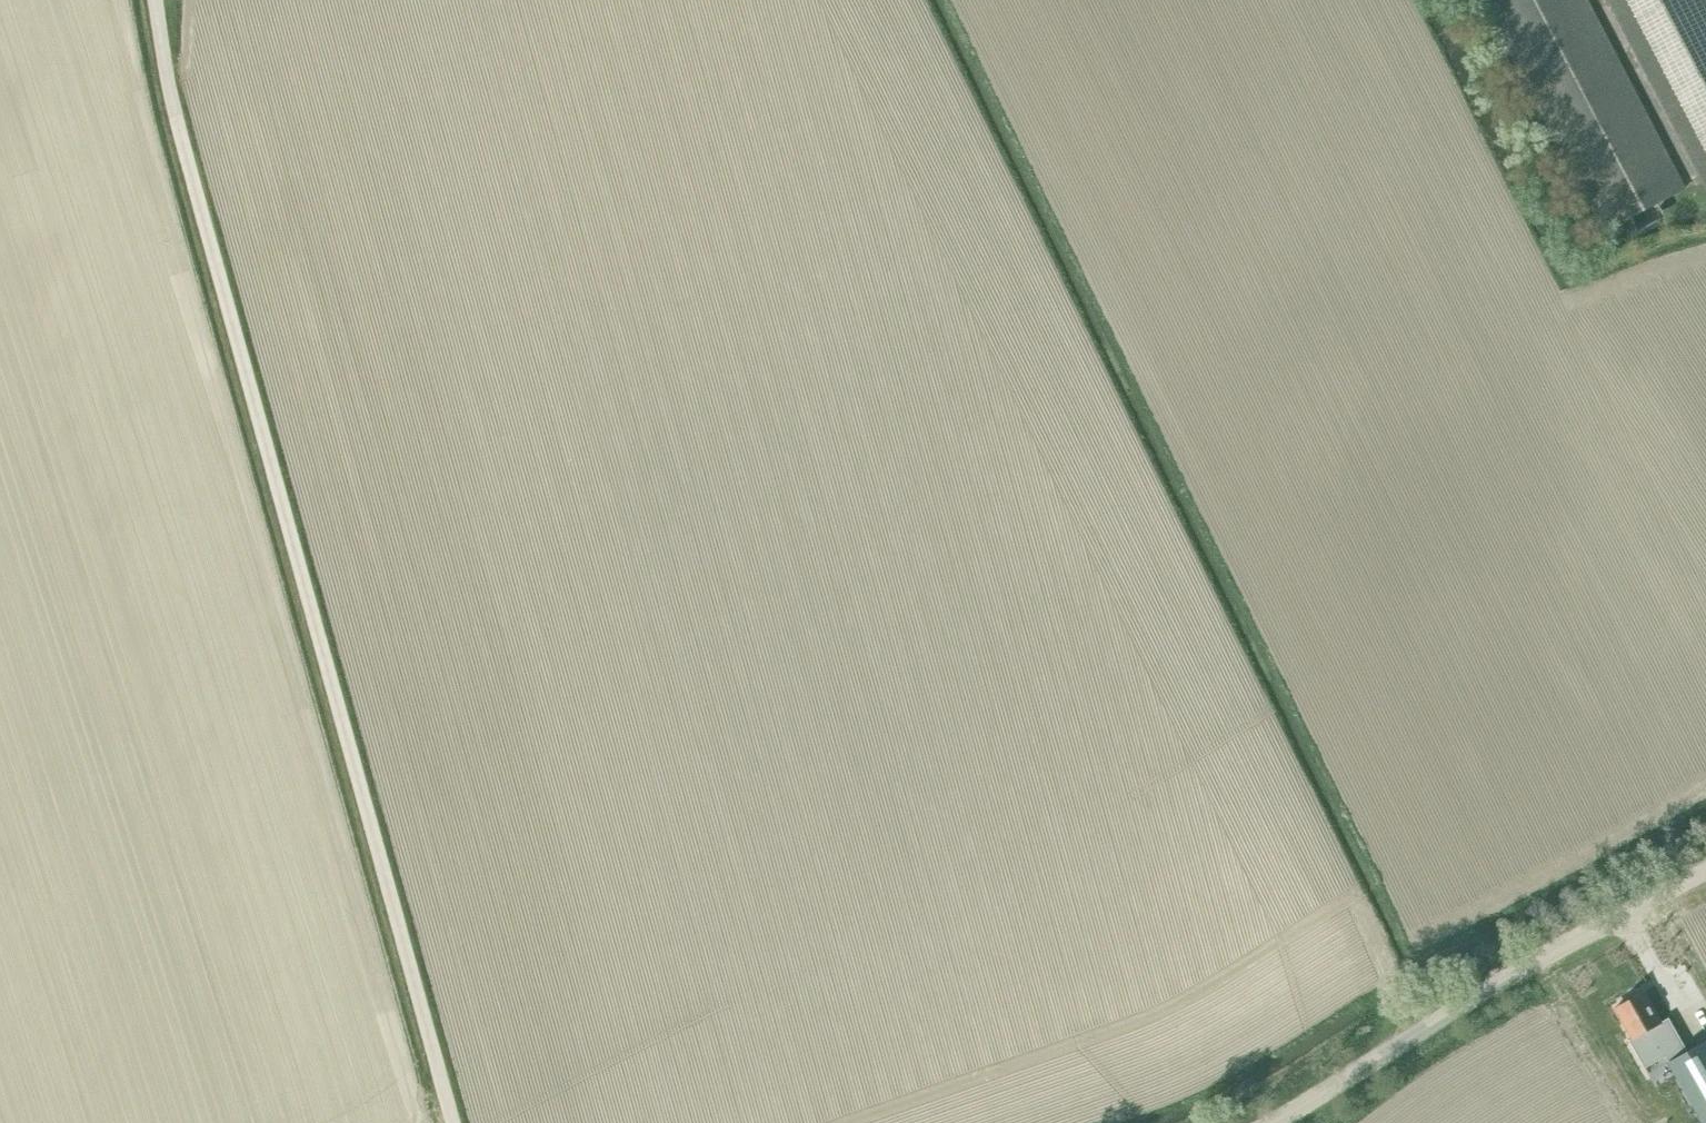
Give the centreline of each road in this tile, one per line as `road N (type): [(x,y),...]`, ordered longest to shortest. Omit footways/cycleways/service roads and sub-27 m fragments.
road 1 (unclassified): [(1283,1122),(1705,877)]

